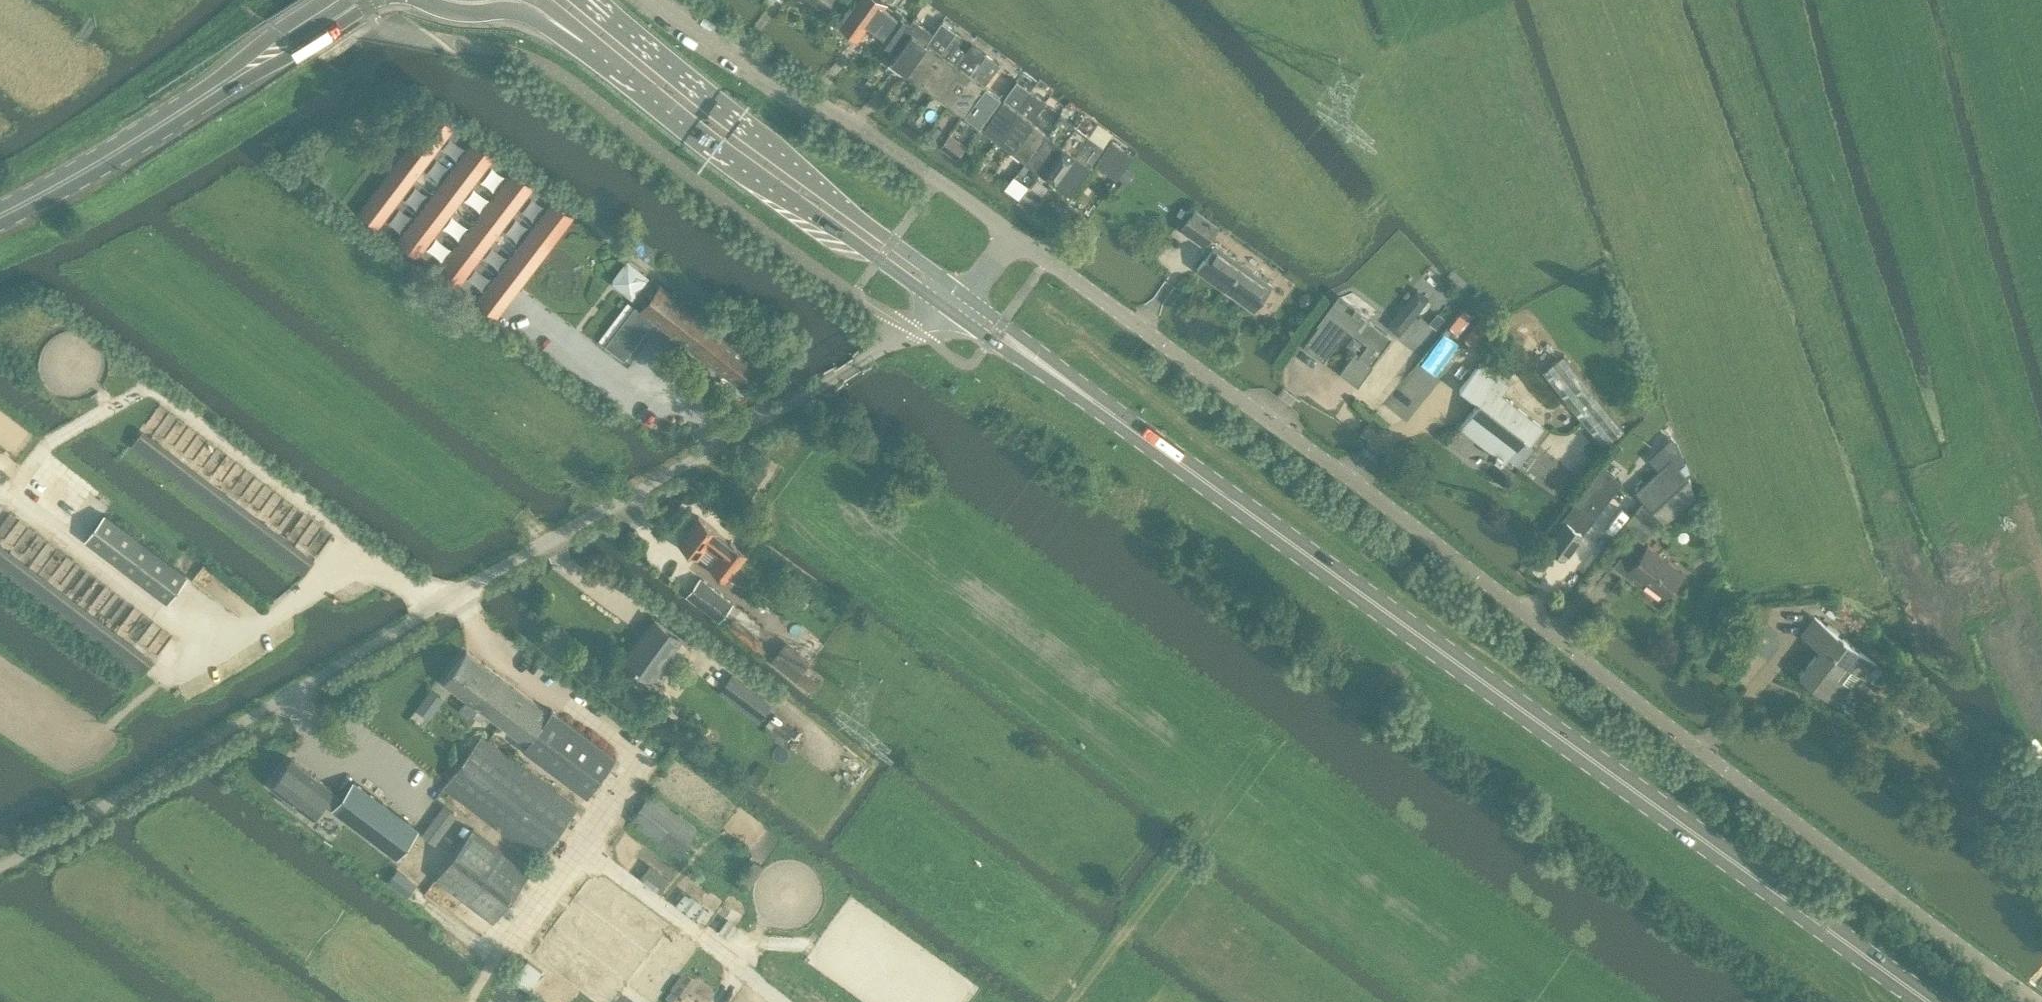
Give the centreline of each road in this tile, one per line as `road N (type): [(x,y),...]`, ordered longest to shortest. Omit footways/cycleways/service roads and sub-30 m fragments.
road 1 (unclassified): [(2036,1001),(1014,235)]
road 2 (unclassified): [(0,866),(952,313)]
road 3 (primary): [(1929,1001),(1081,392)]
road 4 (primary): [(588,49),(952,313)]
road 5 (primary): [(966,296),(614,20)]
road 6 (unclassified): [(1014,235),(652,0)]
road 7 (primary): [(240,74),(0,217)]
road 8 (primary): [(424,0),(451,12),(520,12),(588,49)]
road 9 (primary): [(240,74),(306,46),(376,0)]
road 10 (primary): [(952,313),(1081,392)]
road 11 (primary): [(1081,392),(966,296)]

